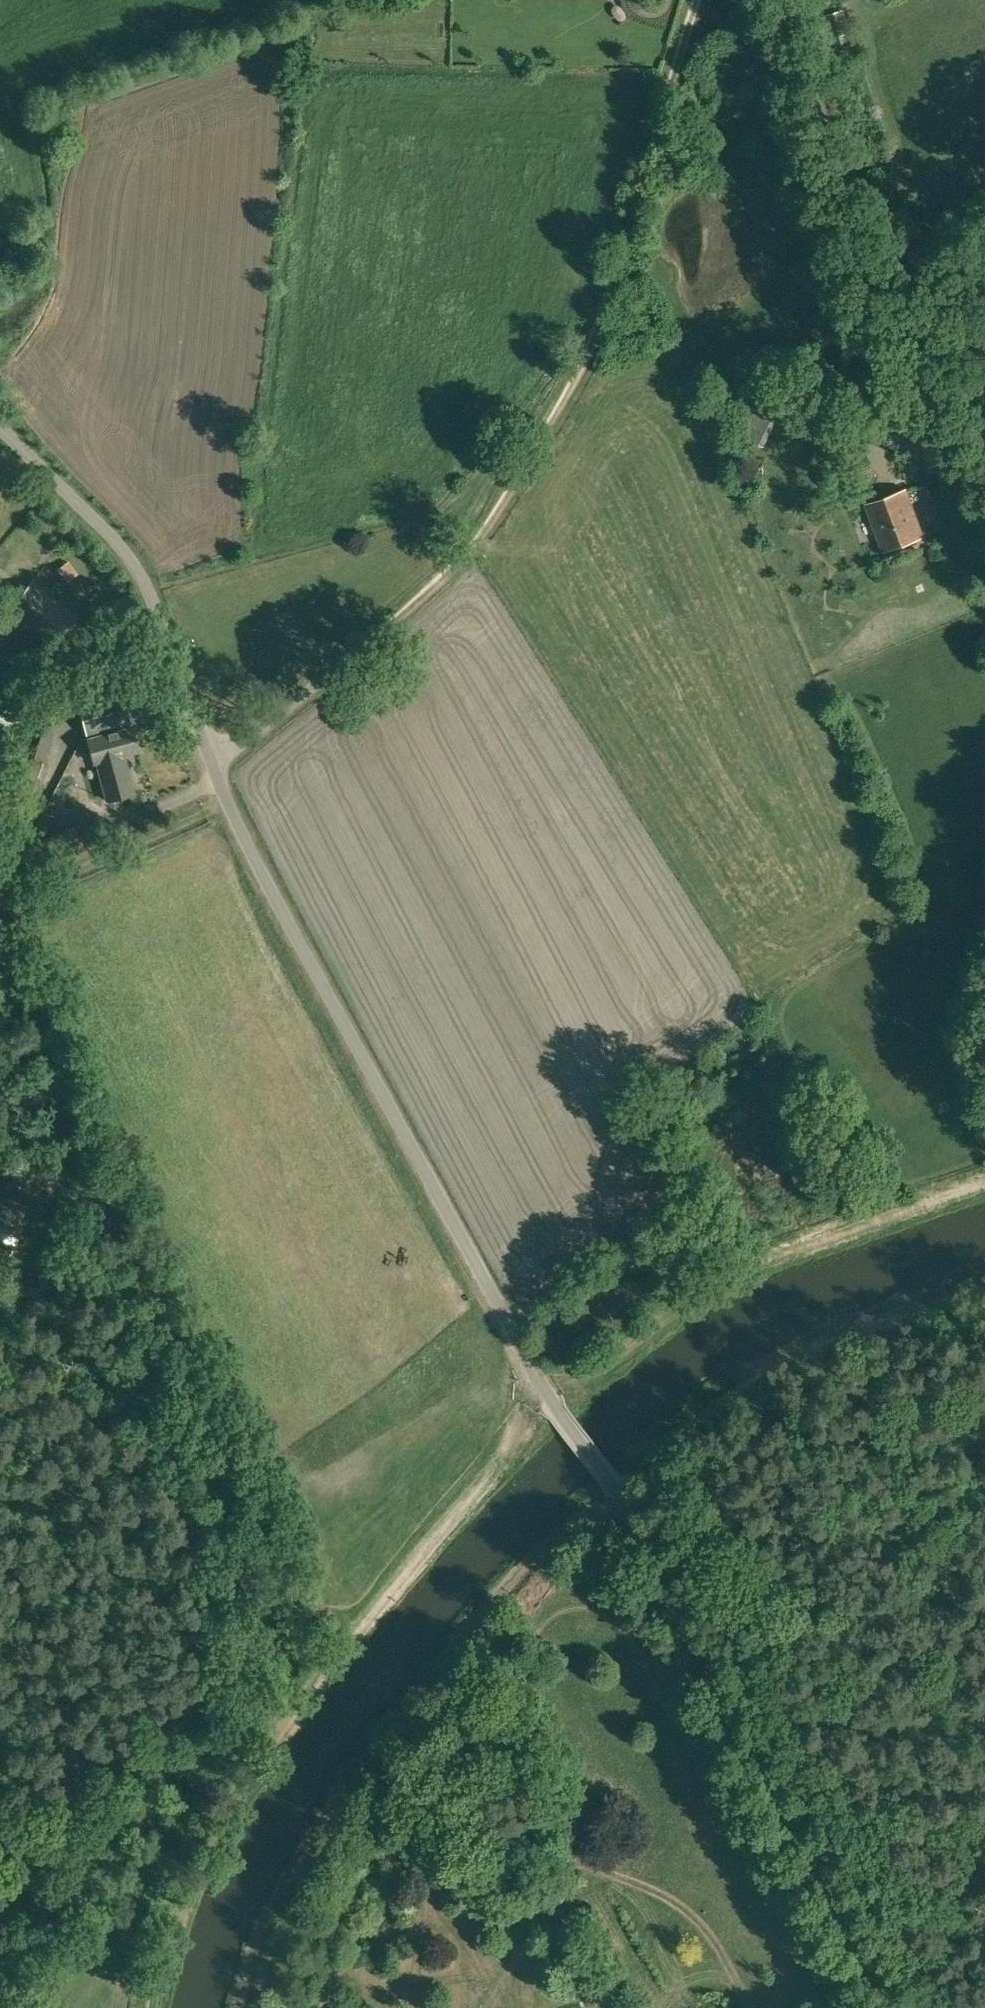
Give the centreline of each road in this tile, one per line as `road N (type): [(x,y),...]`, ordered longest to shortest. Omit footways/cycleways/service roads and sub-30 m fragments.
road 1 (unclassified): [(897,2007),(630,1505),(550,1401),(304,947),(213,760)]
road 2 (track): [(550,1401),(364,1630),(257,1779),(201,1875),(157,2007)]
road 3 (residential): [(0,542),(39,494),(135,594),(196,769),(101,848),(0,886)]
road 4 (track): [(984,327),(888,328),(793,0)]
road 5 (track): [(364,1630),(0,1795)]
road 6 (unclassified): [(213,760),(135,590),(96,533),(0,429)]
road 7 (unclassified): [(213,760),(385,619)]

